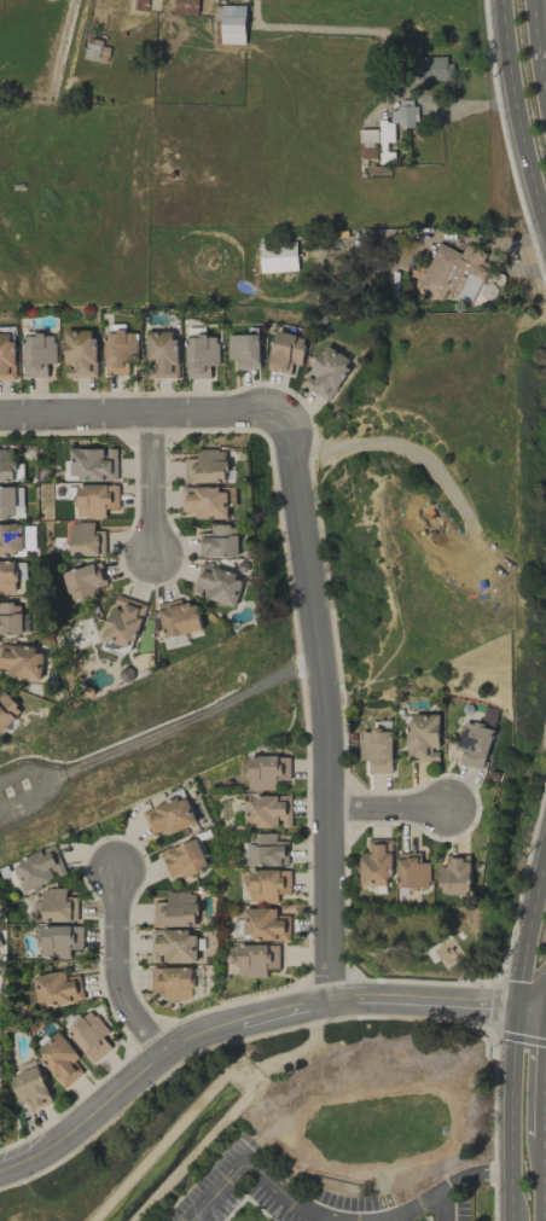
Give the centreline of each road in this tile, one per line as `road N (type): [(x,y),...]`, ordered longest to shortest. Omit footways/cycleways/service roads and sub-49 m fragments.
road 1 (residential): [(0,1173),(33,1161),(202,1034),(273,1012),(383,999),(545,1010)]
road 2 (residential): [(277,417),(289,434),(325,717),(330,1002)]
road 3 (residential): [(0,417),(277,417)]
road 4 (primary): [(501,0),(518,124),(545,231)]
road 5 (residential): [(115,873),(124,1004),(163,1058)]
road 6 (primary): [(516,1007),(511,1191)]
road 7 (primary): [(545,849),(516,1007)]
road 8 (residential): [(151,414),(156,558)]
road 9 (primary): [(544,1220),(544,1100)]

